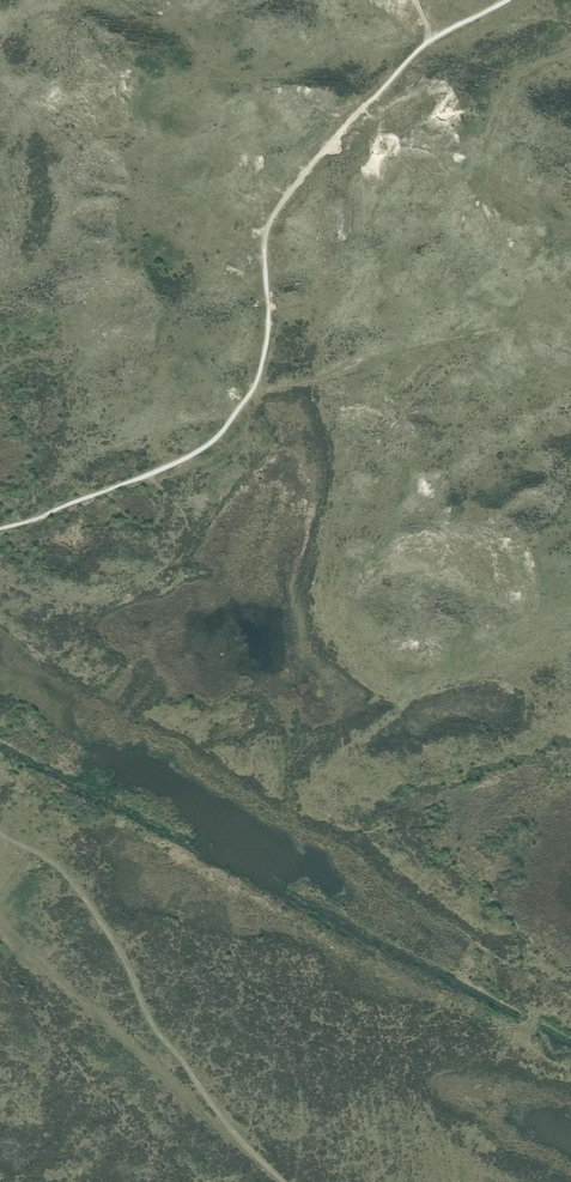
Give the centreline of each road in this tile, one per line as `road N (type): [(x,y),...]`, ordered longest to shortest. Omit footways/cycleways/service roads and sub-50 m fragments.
road 1 (track): [(0,829),(87,904),(158,1033),(285,1181)]

